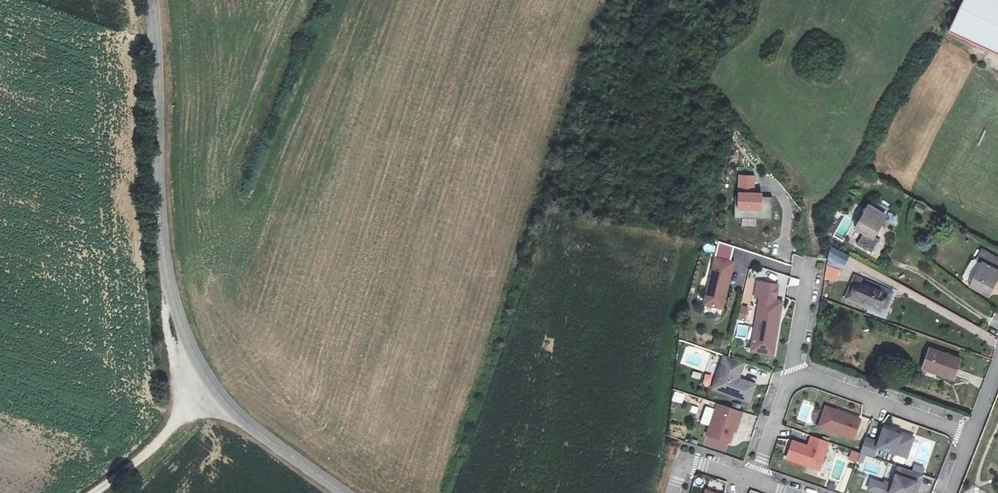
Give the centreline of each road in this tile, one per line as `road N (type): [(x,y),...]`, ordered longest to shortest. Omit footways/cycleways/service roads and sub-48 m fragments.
road 1 (unclassified): [(346,492),(197,386),(156,187),(143,0)]
road 2 (residential): [(795,379),(813,378),(972,435)]
road 3 (track): [(197,386),(158,443),(85,492)]

